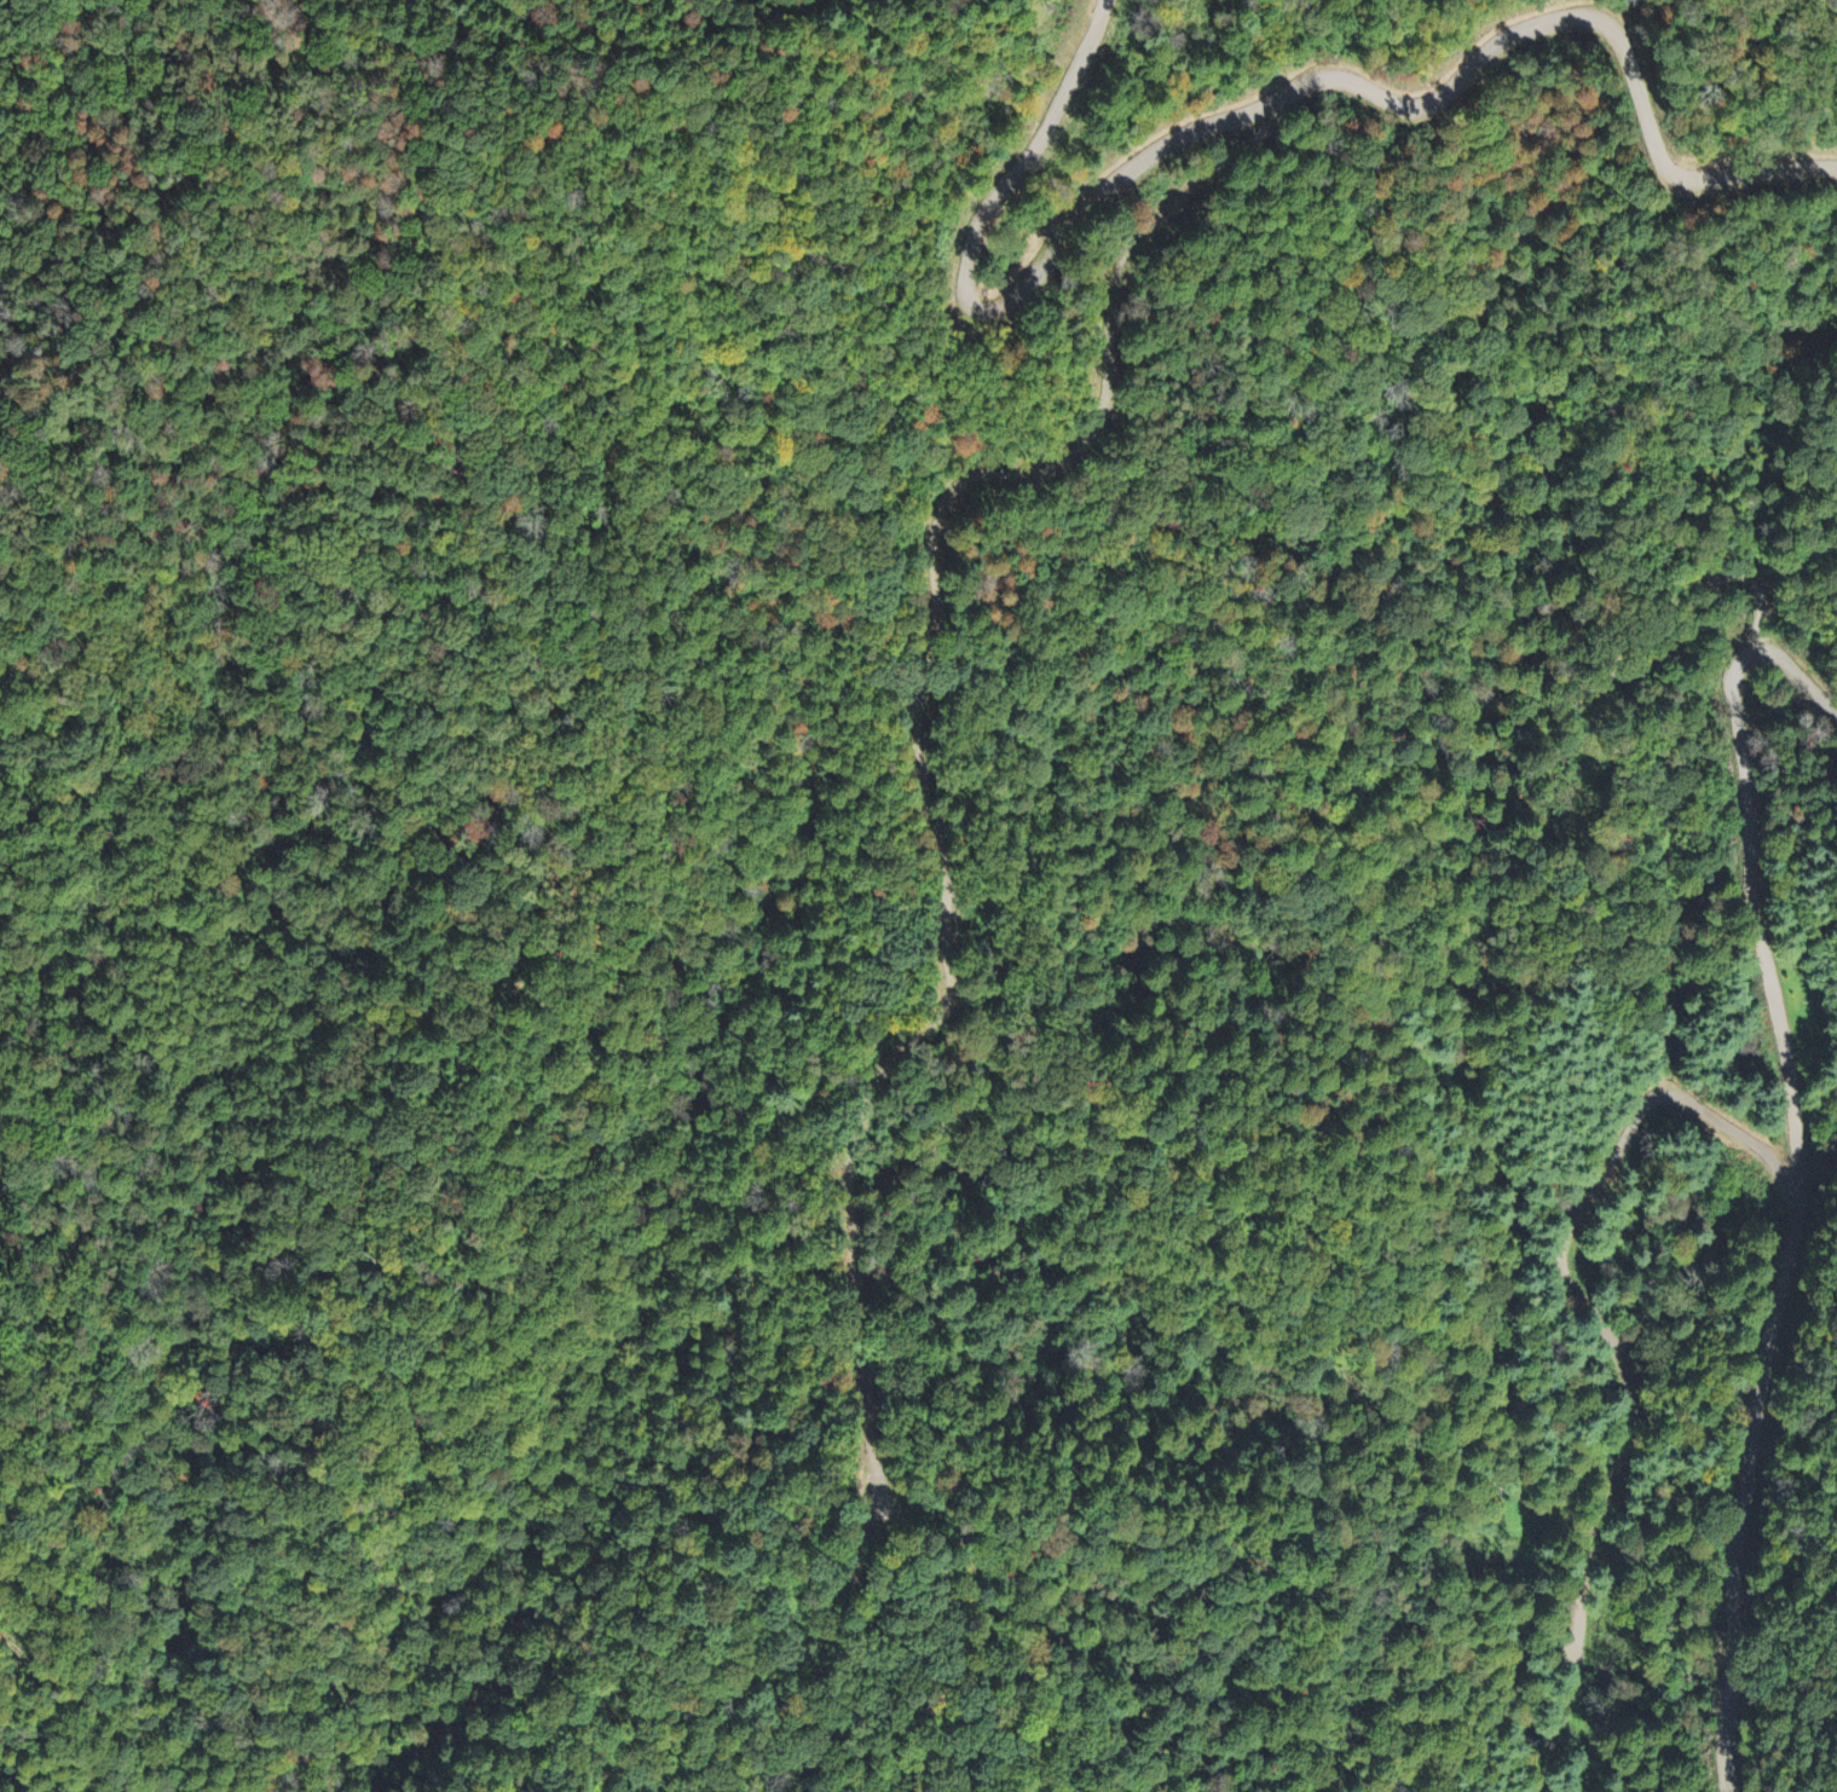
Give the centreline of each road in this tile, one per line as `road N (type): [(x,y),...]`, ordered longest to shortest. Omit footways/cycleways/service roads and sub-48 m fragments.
road 1 (residential): [(1732,1791),(1740,1553),(1800,1196),(1775,988),(1752,877),(1741,674),(1752,657),(1774,657),(1836,721)]

